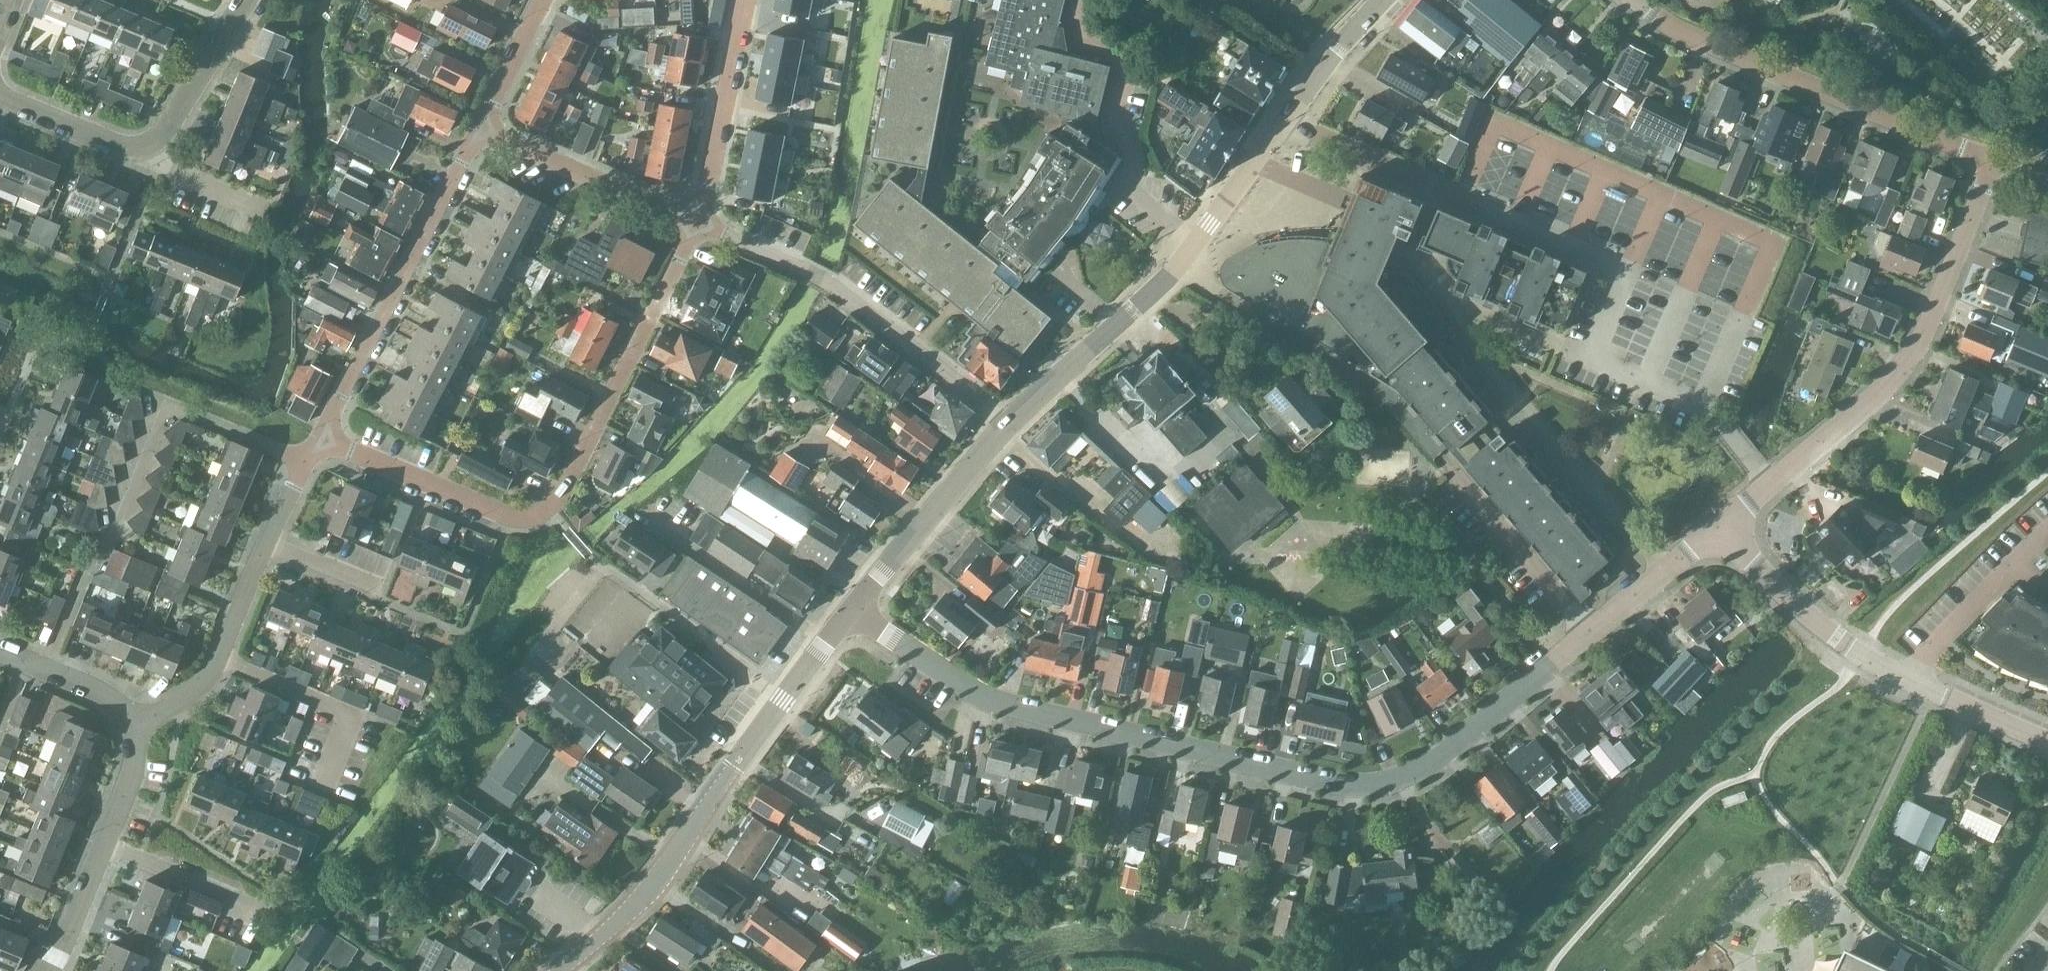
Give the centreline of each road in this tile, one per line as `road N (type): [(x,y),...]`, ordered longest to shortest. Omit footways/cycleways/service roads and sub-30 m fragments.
road 1 (residential): [(852,613),(994,704),(1347,787),(1387,786),(1433,768),(1594,635)]
road 2 (tertiary): [(1011,424),(1181,268),(1338,51),(1385,0)]
road 3 (residential): [(325,440),(511,518),(551,508),(698,221)]
road 4 (residential): [(1722,529),(1901,377),(1928,329),(1990,159)]
road 5 (tertiary): [(561,970),(662,874),(852,613)]
road 6 (residential): [(2047,743),(1859,656),(1821,629),(1722,529)]
road 7 (residential): [(1637,0),(1736,58),(1990,159)]
road 8 (residential): [(1011,424),(835,284),(698,221)]
road 9 (residential): [(325,440),(484,128)]
road 10 (residential): [(50,970),(133,768),(132,725)]
road 11 (tertiary): [(852,613),(1011,424)]
road 12 (residential): [(1594,635),(1445,454)]
road 13 (residential): [(698,221),(484,128)]
road 14 (residential): [(132,725),(203,681),(267,549)]
road 15 (residential): [(698,221),(748,0)]
road 16 (residential): [(147,159),(247,0)]
road 17 (residential): [(1594,635),(1722,529)]
road 18 (residential): [(147,159),(0,97)]
road 19 (residential): [(132,725),(112,698),(0,647)]
road 20 (residential): [(484,128),(544,0)]
road 21 (residential): [(267,549),(325,440)]

